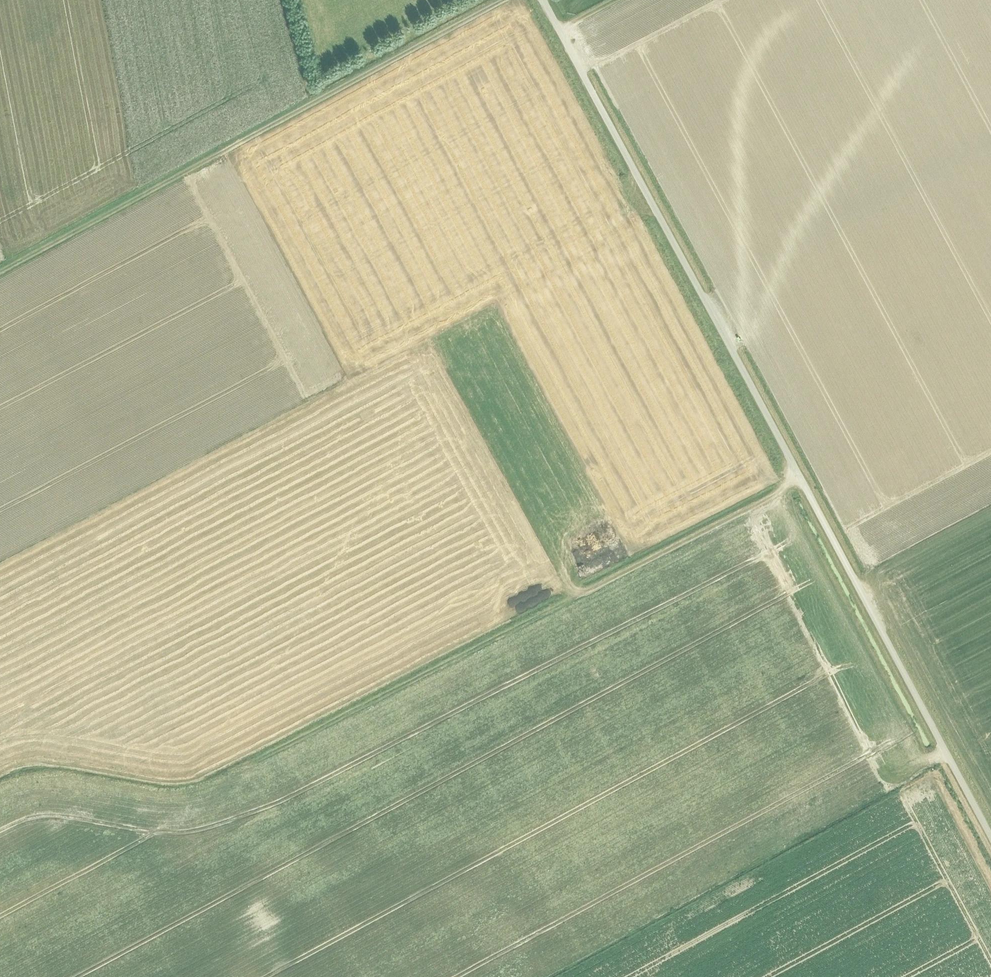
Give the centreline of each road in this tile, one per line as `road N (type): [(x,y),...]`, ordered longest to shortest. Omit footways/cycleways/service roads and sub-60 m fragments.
road 1 (unclassified): [(990,844),(544,0)]

